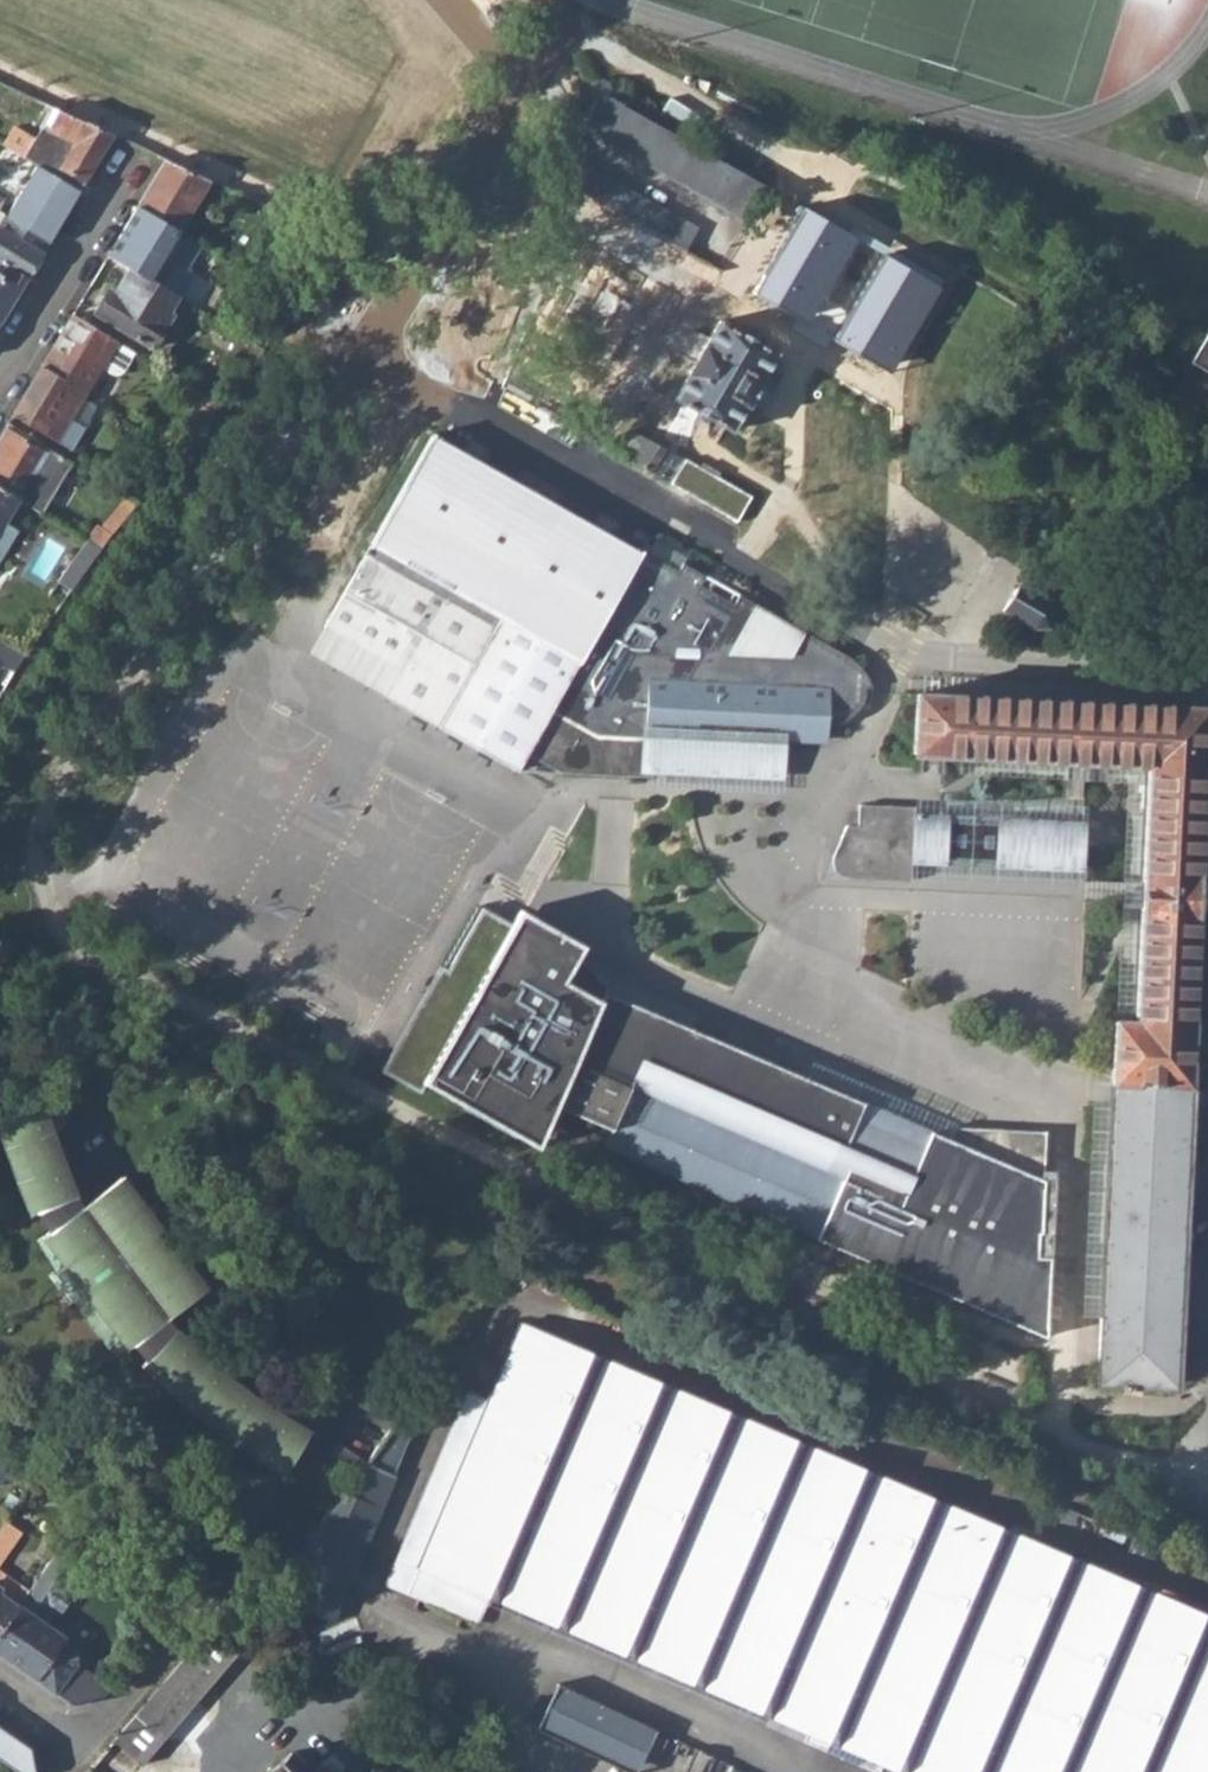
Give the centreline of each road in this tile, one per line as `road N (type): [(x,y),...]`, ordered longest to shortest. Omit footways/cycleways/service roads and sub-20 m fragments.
road 1 (residential): [(0,380),(137,151)]
road 2 (residential): [(202,1608),(77,1747)]

